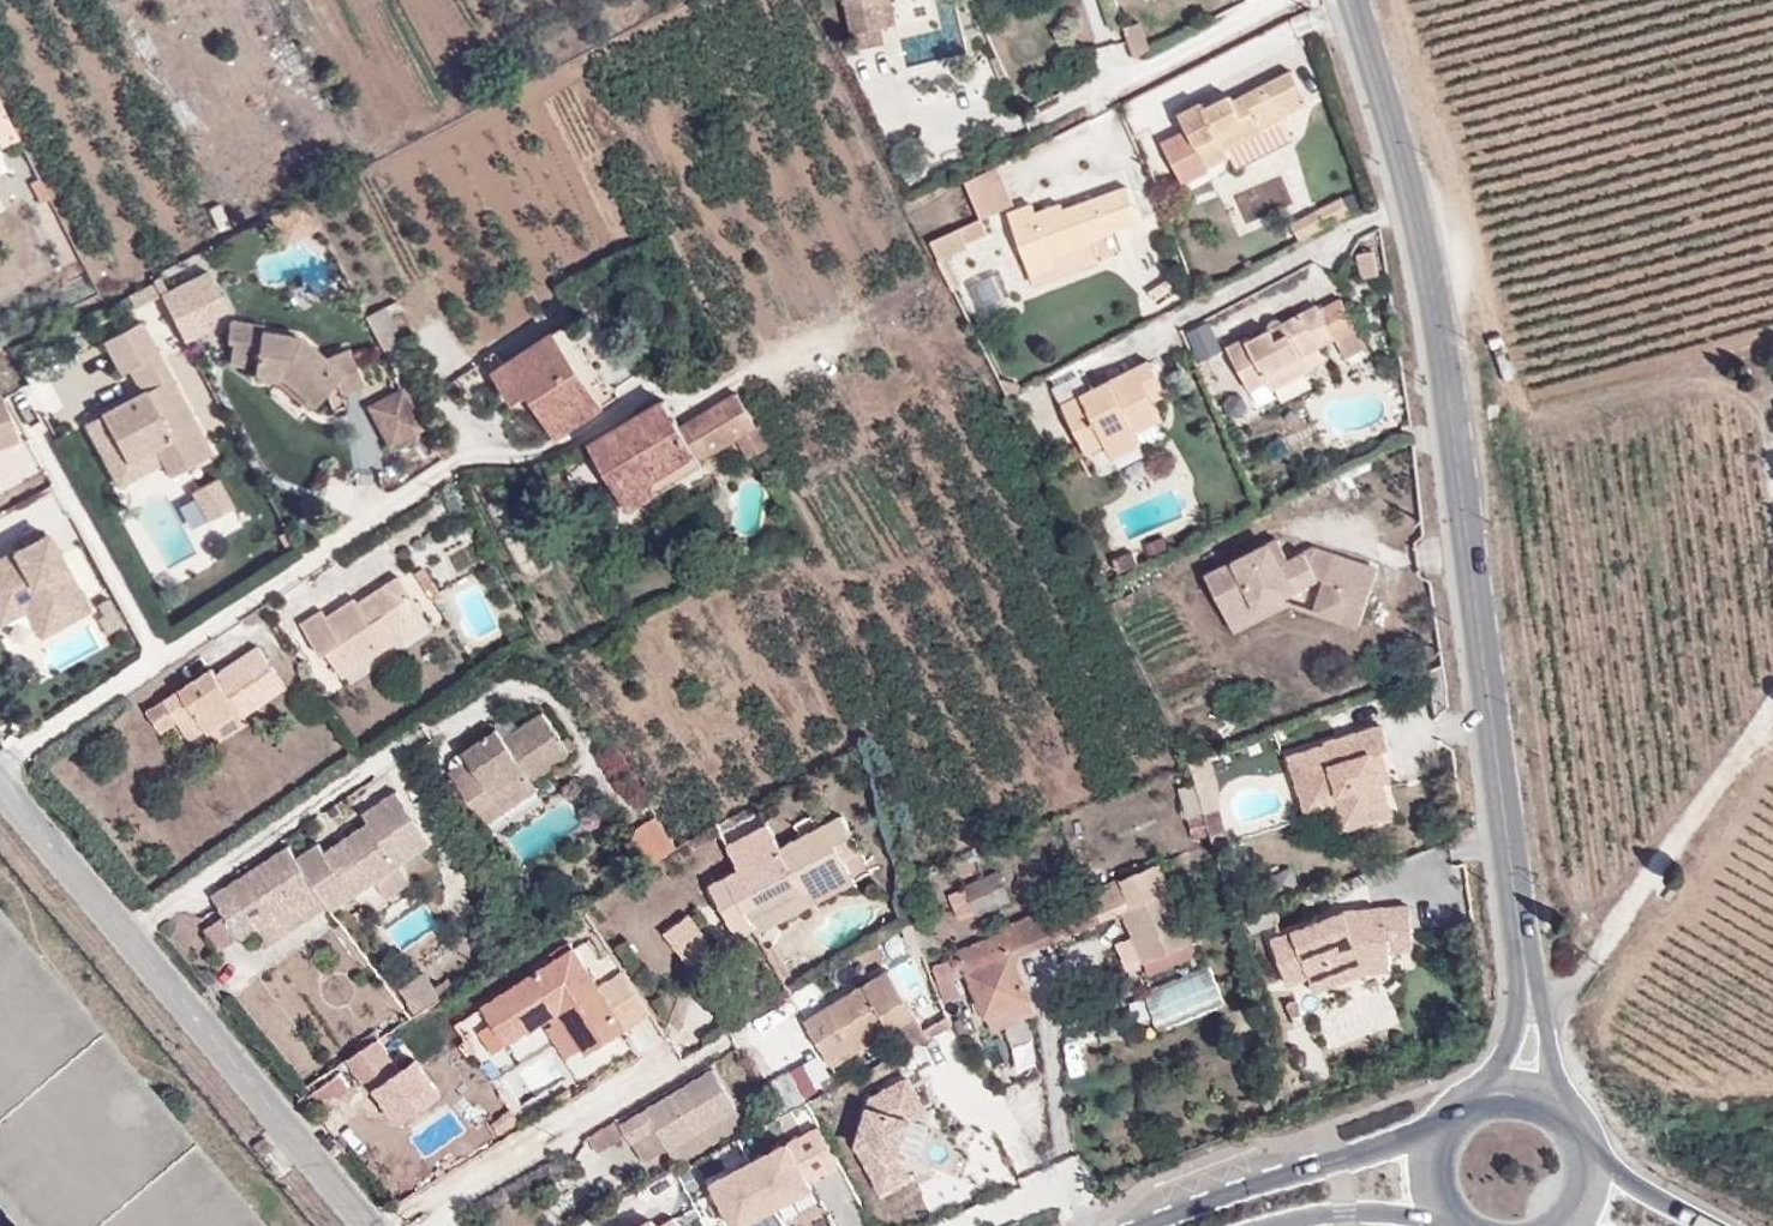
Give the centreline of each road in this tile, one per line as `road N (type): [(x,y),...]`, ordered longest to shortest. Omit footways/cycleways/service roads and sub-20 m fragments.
road 1 (tertiary): [(1357,0),(1411,163),(1444,325),(1529,999)]
road 2 (residential): [(0,763),(453,462),(545,451),(650,388),(691,402),(746,372)]
road 3 (tertiary): [(0,785),(255,1100),(369,1225)]
road 4 (track): [(1529,999),(1574,984),(1772,694)]
road 5 (primary): [(1441,1130),(1148,1225)]
road 6 (residential): [(1276,0),(1041,112)]
road 7 (primary): [(1264,1225),(1347,1212),(1450,1220)]
road 8 (primary): [(1714,1225),(1582,1152)]
road 9 (tertiary): [(1566,1119),(1529,999)]

